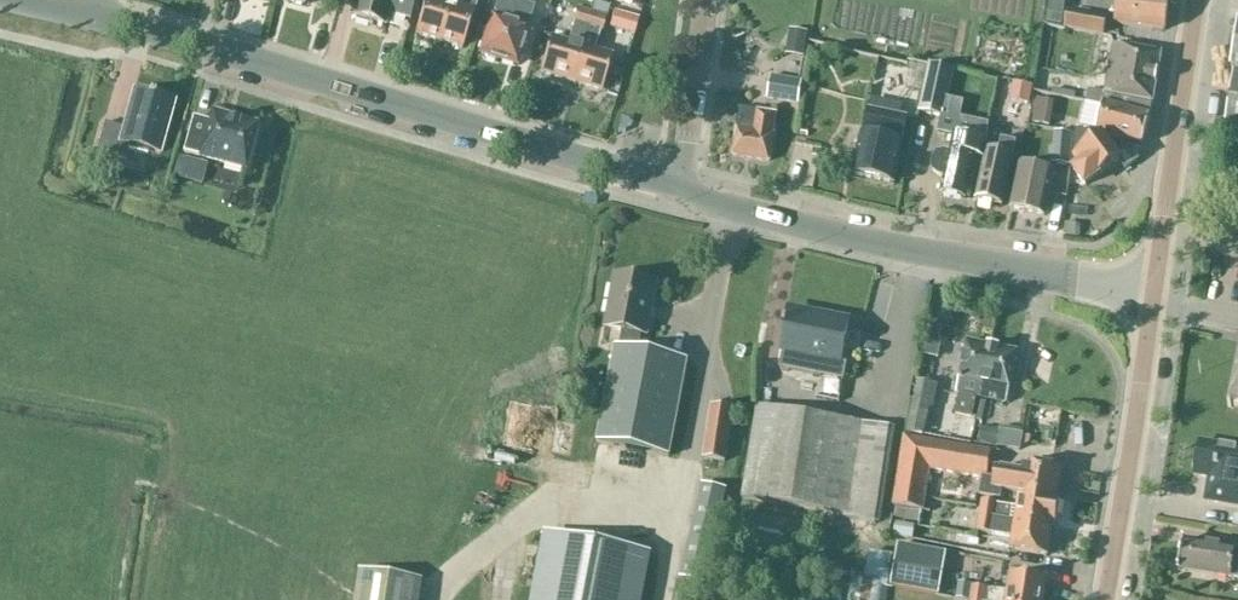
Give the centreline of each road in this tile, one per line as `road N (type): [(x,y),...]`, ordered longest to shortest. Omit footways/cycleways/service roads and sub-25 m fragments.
road 1 (secondary): [(679,190),(100,20)]
road 2 (secondary): [(1150,295),(993,272),(719,207),(679,190)]
road 3 (tertiary): [(1104,599),(1150,295)]
road 4 (secondary): [(1150,295),(1195,0)]
road 5 (residential): [(679,190),(705,0)]

